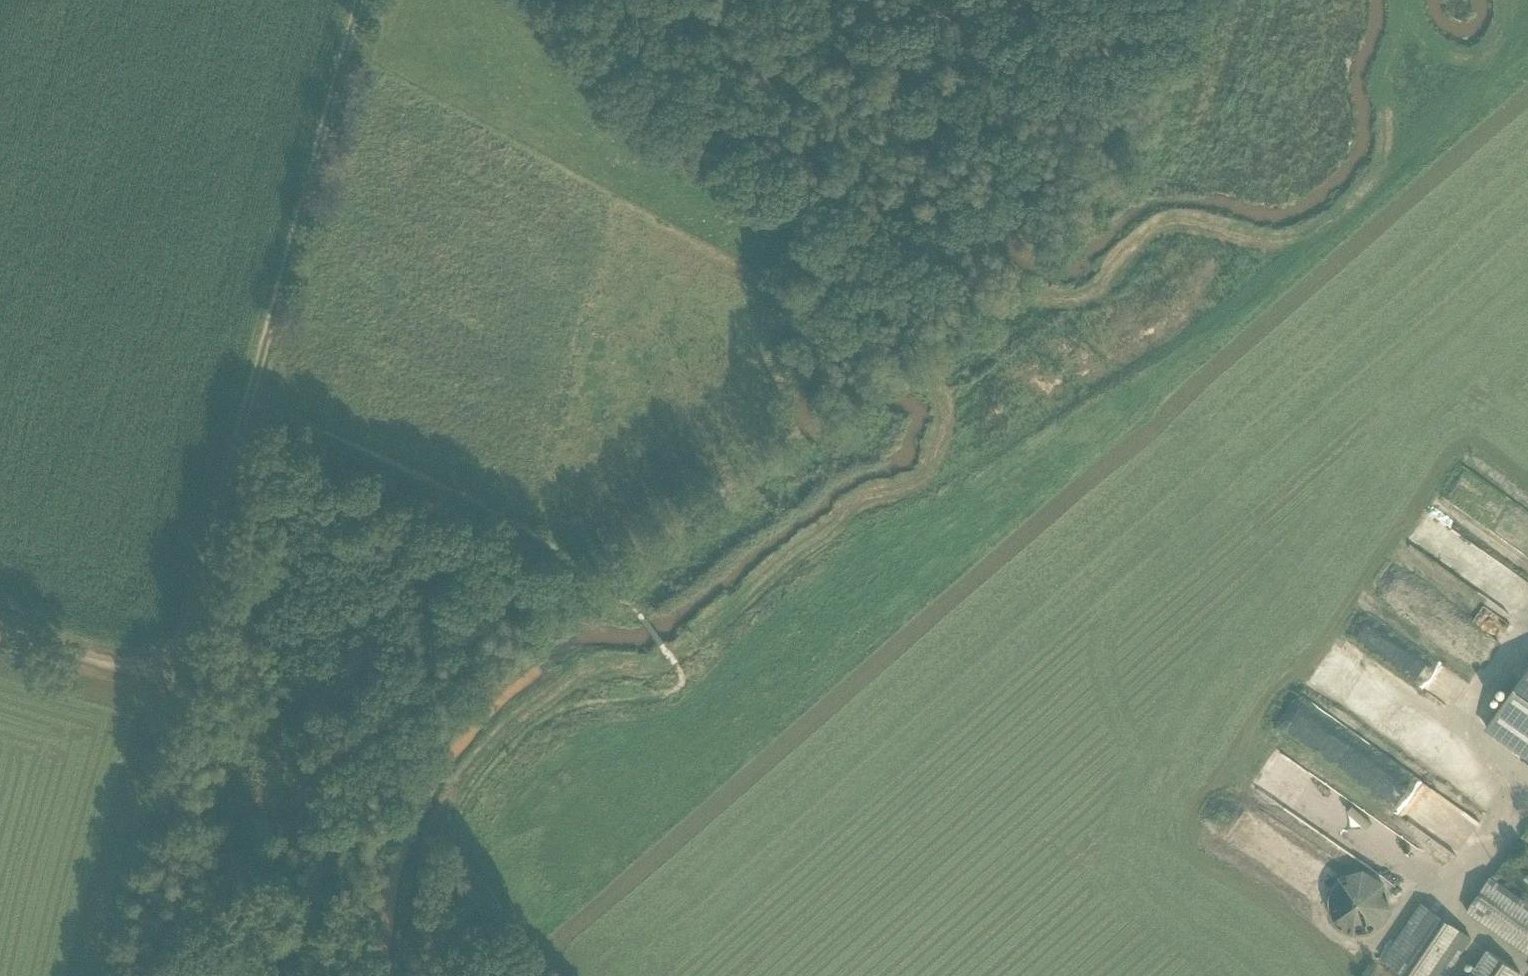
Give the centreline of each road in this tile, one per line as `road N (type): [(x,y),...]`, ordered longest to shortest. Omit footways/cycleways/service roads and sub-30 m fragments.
road 1 (track): [(0,632),(172,684),(364,0)]

